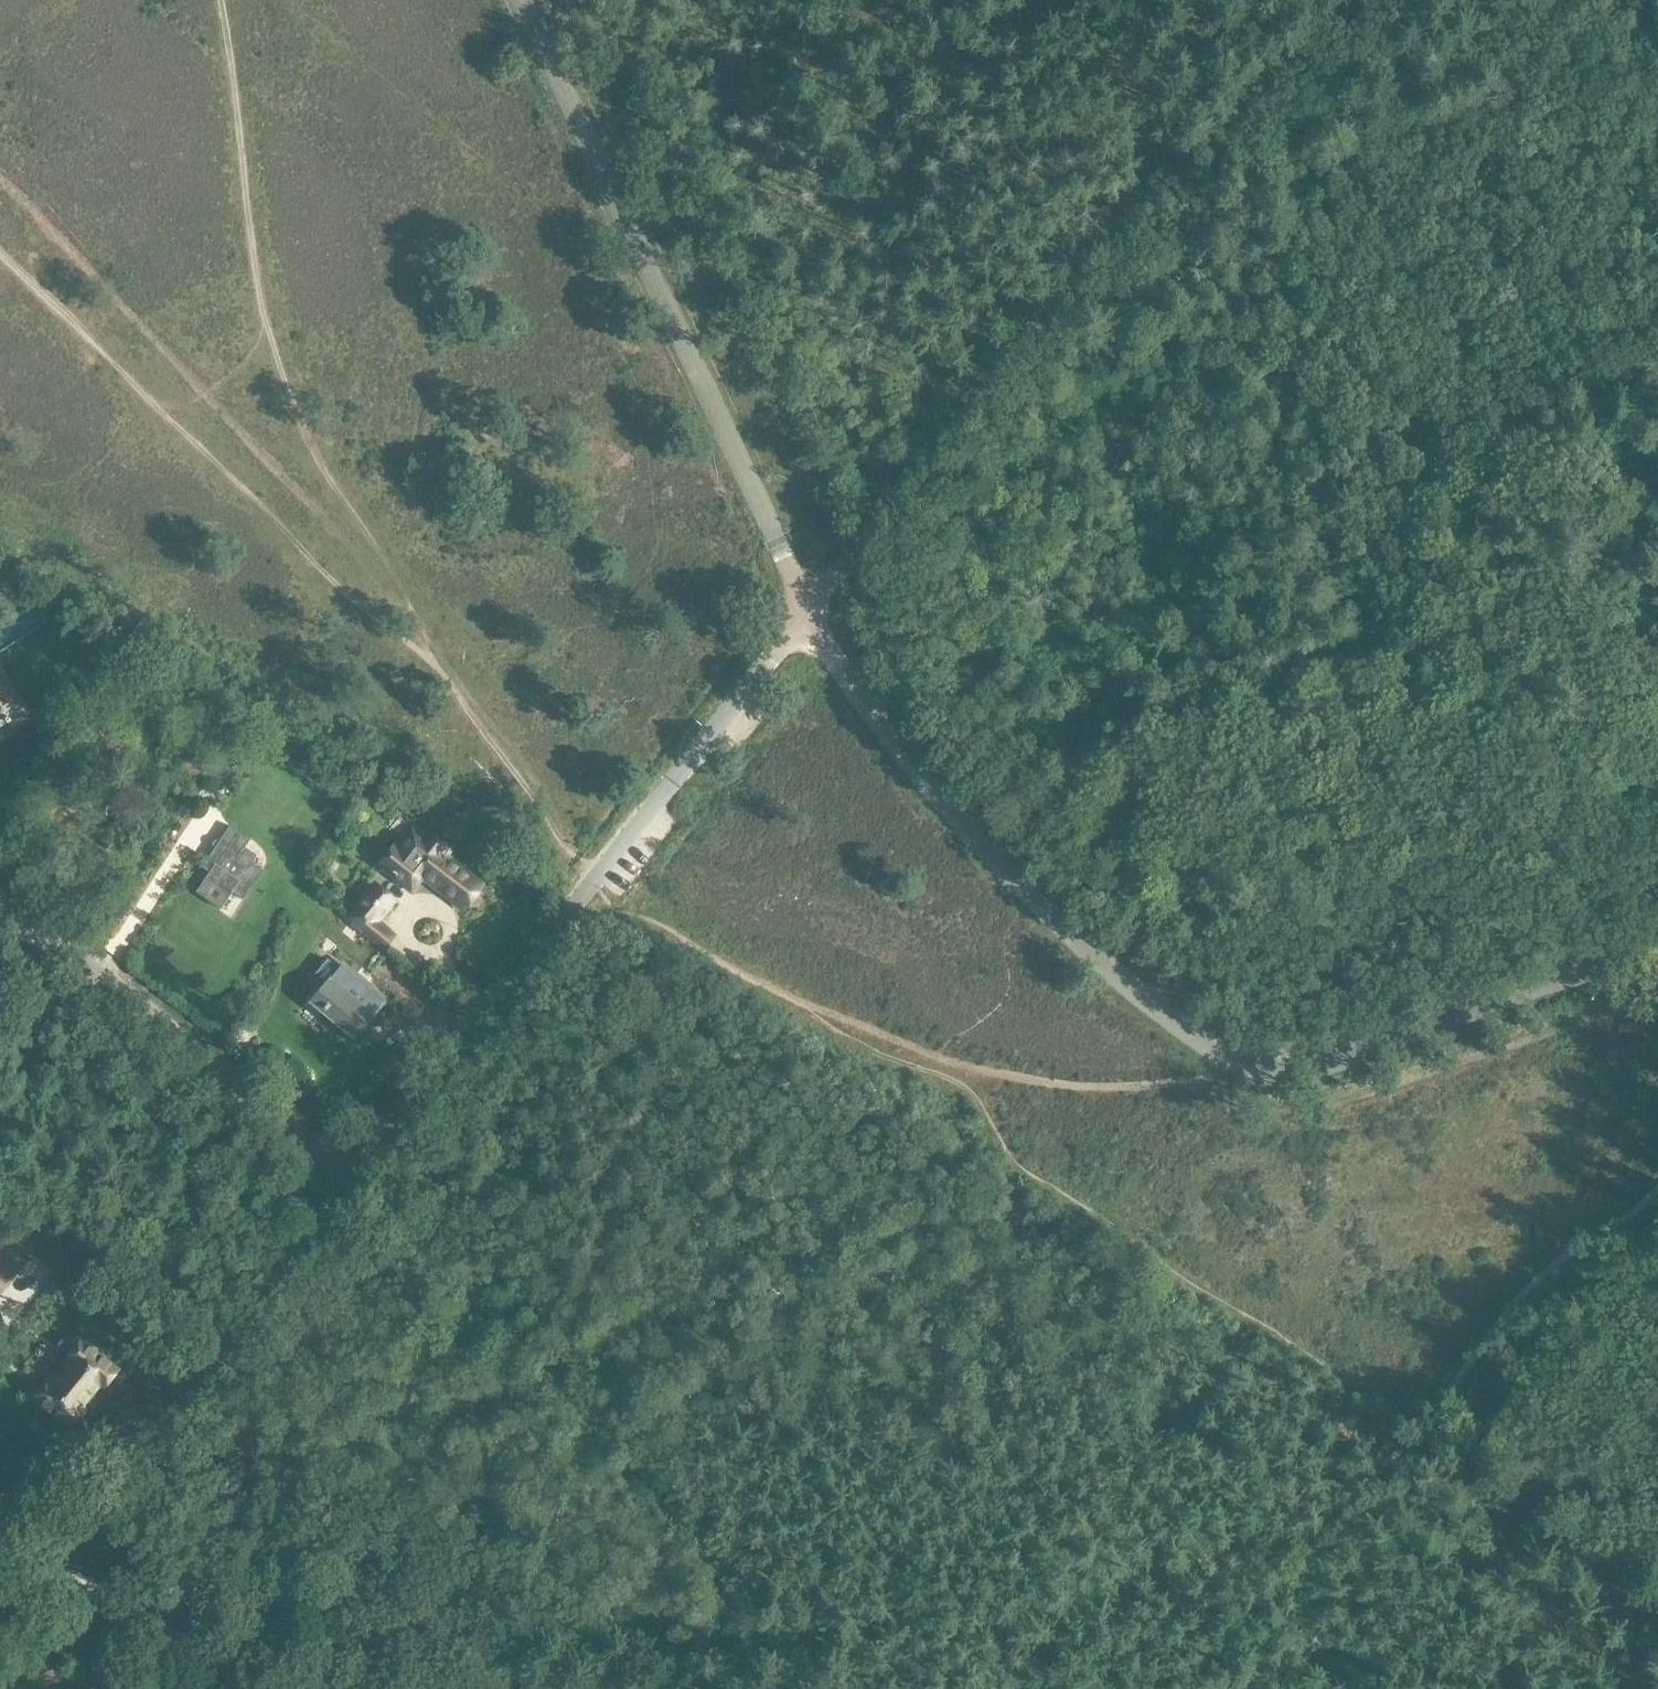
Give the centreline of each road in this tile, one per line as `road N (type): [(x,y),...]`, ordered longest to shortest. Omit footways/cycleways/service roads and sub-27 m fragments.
road 1 (unclassified): [(1657,957),(1581,971),(1321,1057),(1251,1063),(1210,1053),(1030,897),(861,699),(808,609)]
road 2 (unclassified): [(808,609),(1097,253),(1354,0)]
road 3 (unclassified): [(352,1179),(808,609)]
road 4 (unclassified): [(808,609),(523,0)]
road 5 (unclassified): [(0,1612),(352,1179)]
road 6 (residential): [(352,1179),(0,901)]
road 7 (track): [(375,1669),(59,1542)]

